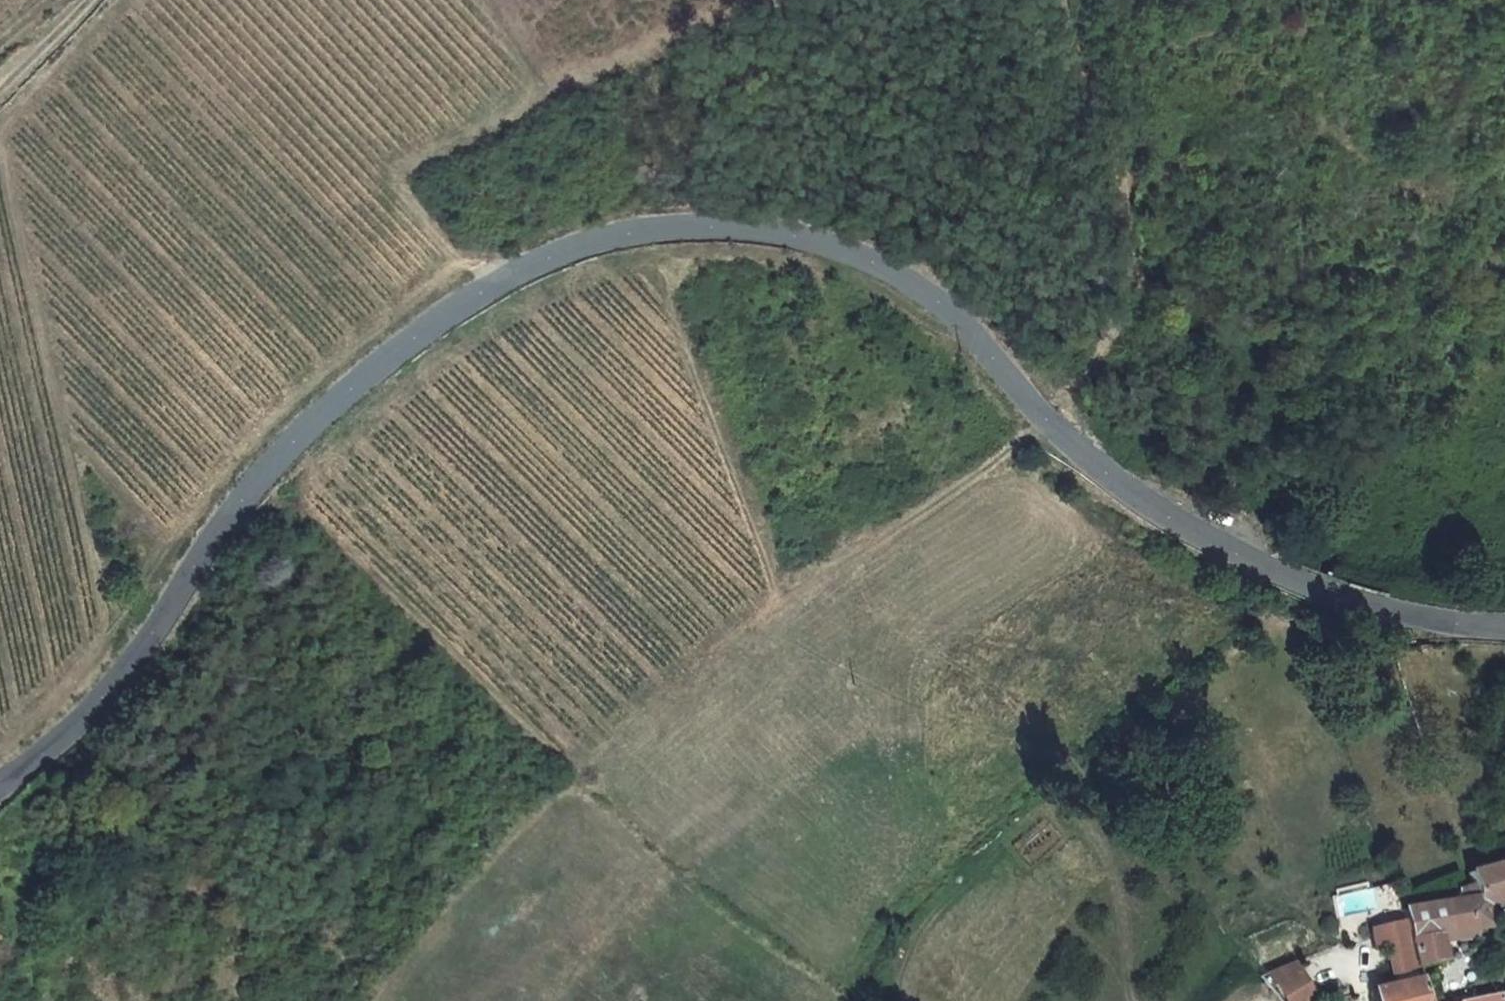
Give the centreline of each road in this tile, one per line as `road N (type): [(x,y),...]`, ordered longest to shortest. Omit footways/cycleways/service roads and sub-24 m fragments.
road 1 (tertiary): [(1504,624),(1417,618),(1232,550),(1147,500),(1045,421),(994,348),(891,272),(816,238),(745,226),(668,226),(576,246),(476,295),(345,388),(266,467),(126,674),(70,733),(0,786)]
road 2 (track): [(1045,421),(1122,307),(1127,251),(1120,189),(1061,0)]
road 3 (track): [(96,0),(0,99)]

